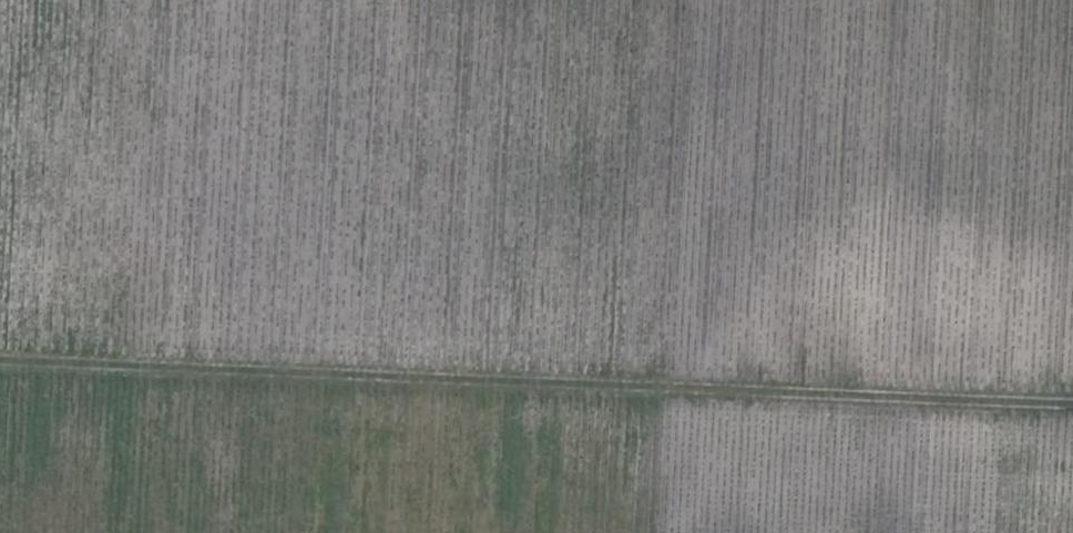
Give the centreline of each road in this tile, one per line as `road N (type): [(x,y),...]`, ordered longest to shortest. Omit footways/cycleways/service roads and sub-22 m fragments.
road 1 (track): [(0,362),(1072,410)]

